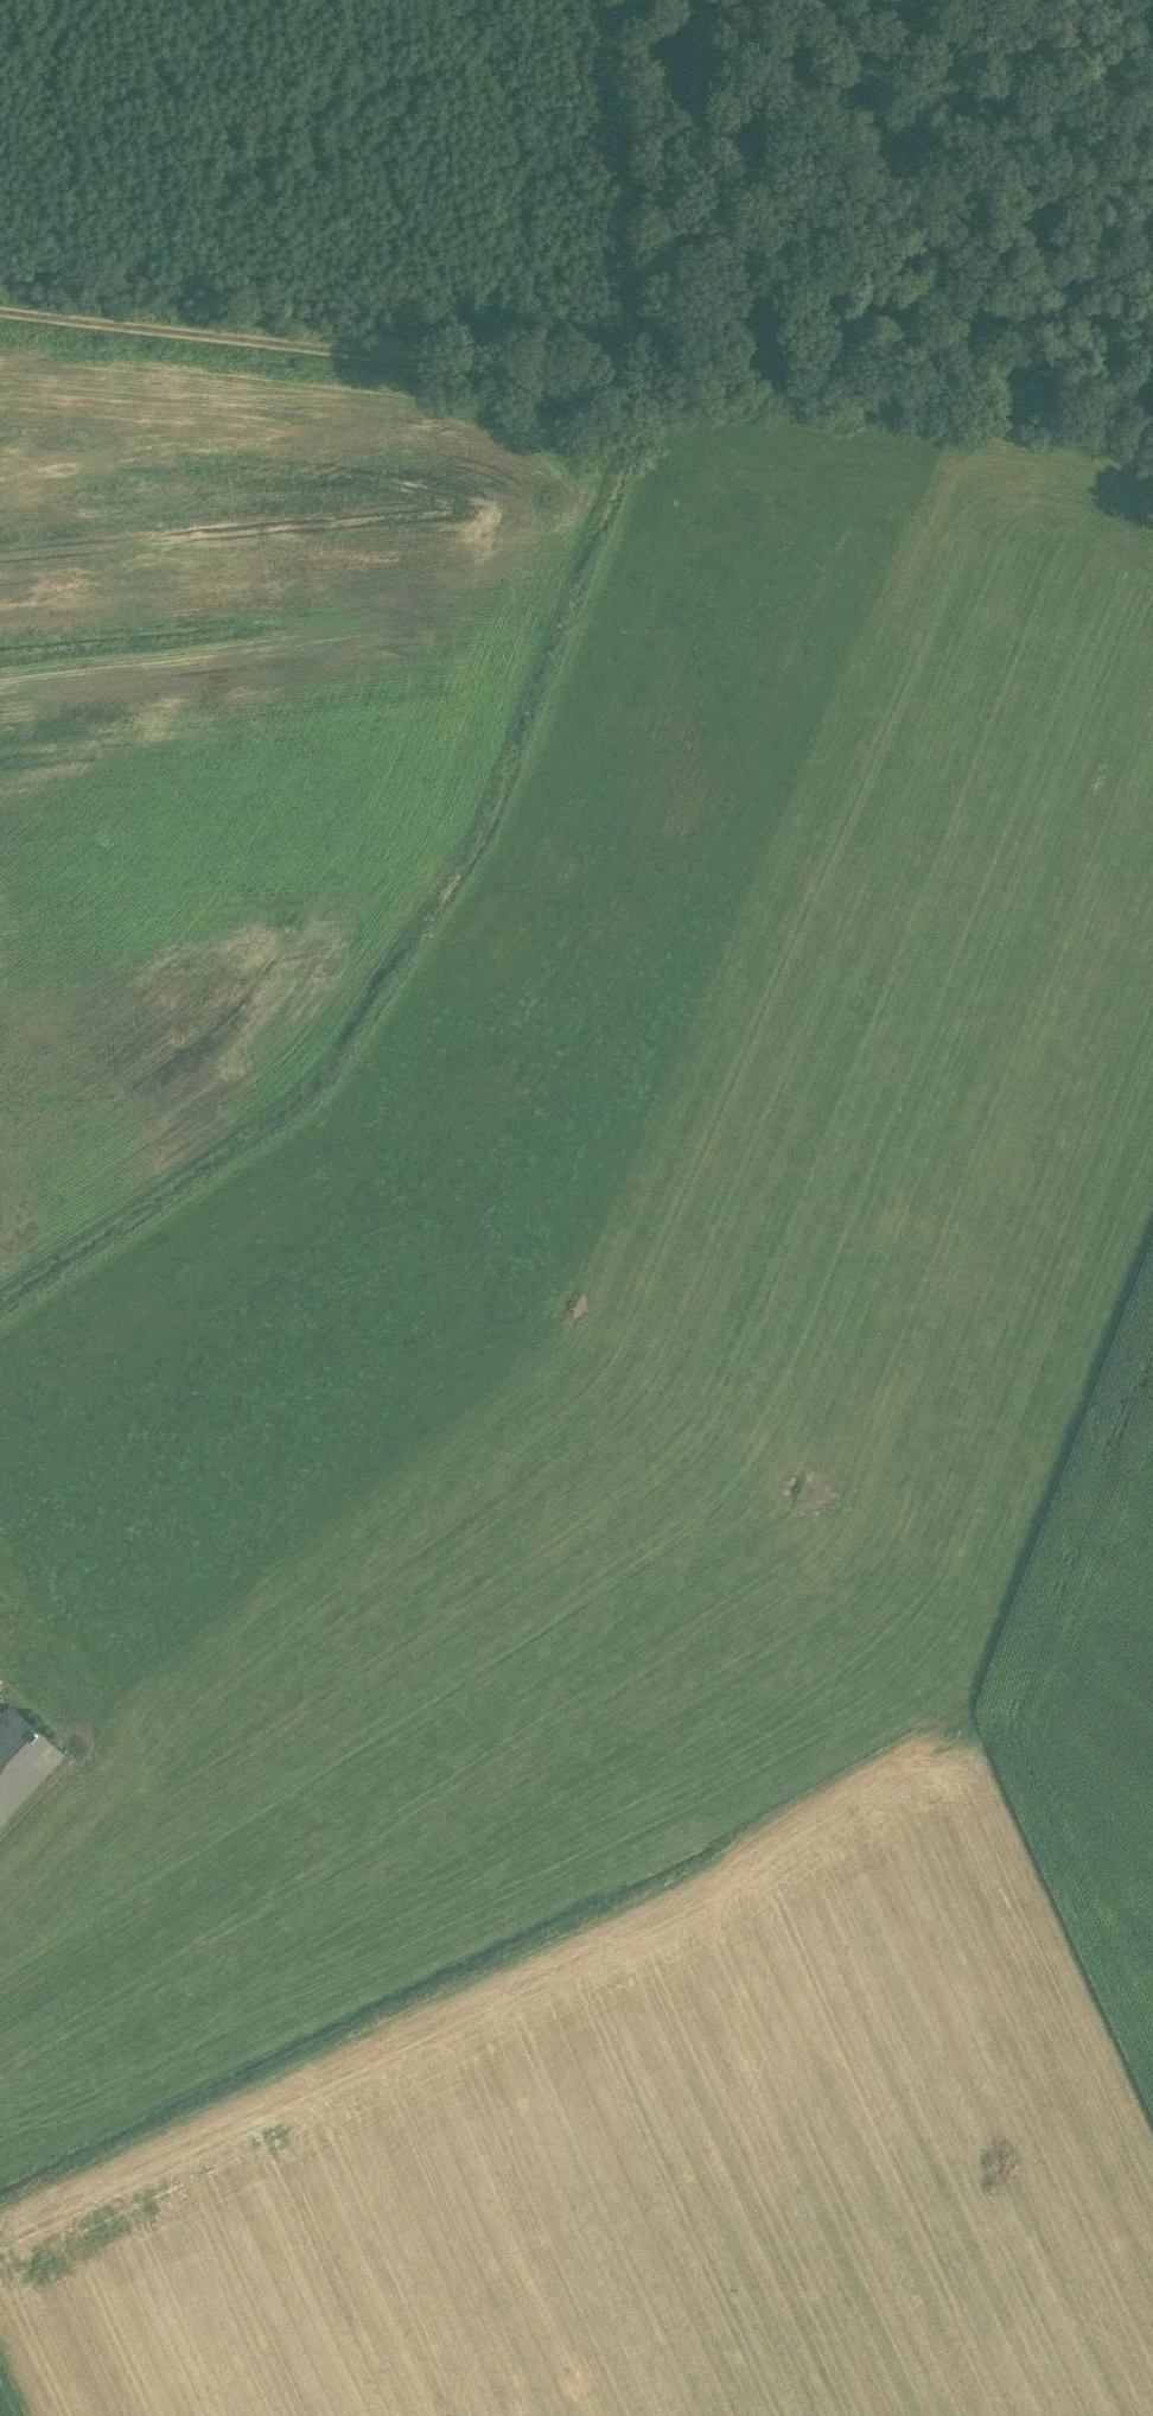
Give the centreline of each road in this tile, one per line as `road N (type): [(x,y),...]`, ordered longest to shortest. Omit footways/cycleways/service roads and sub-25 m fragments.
road 1 (track): [(828,412),(0,317)]
road 2 (track): [(828,412),(792,0)]
road 3 (track): [(1152,456),(1139,446),(1004,424),(828,412)]

